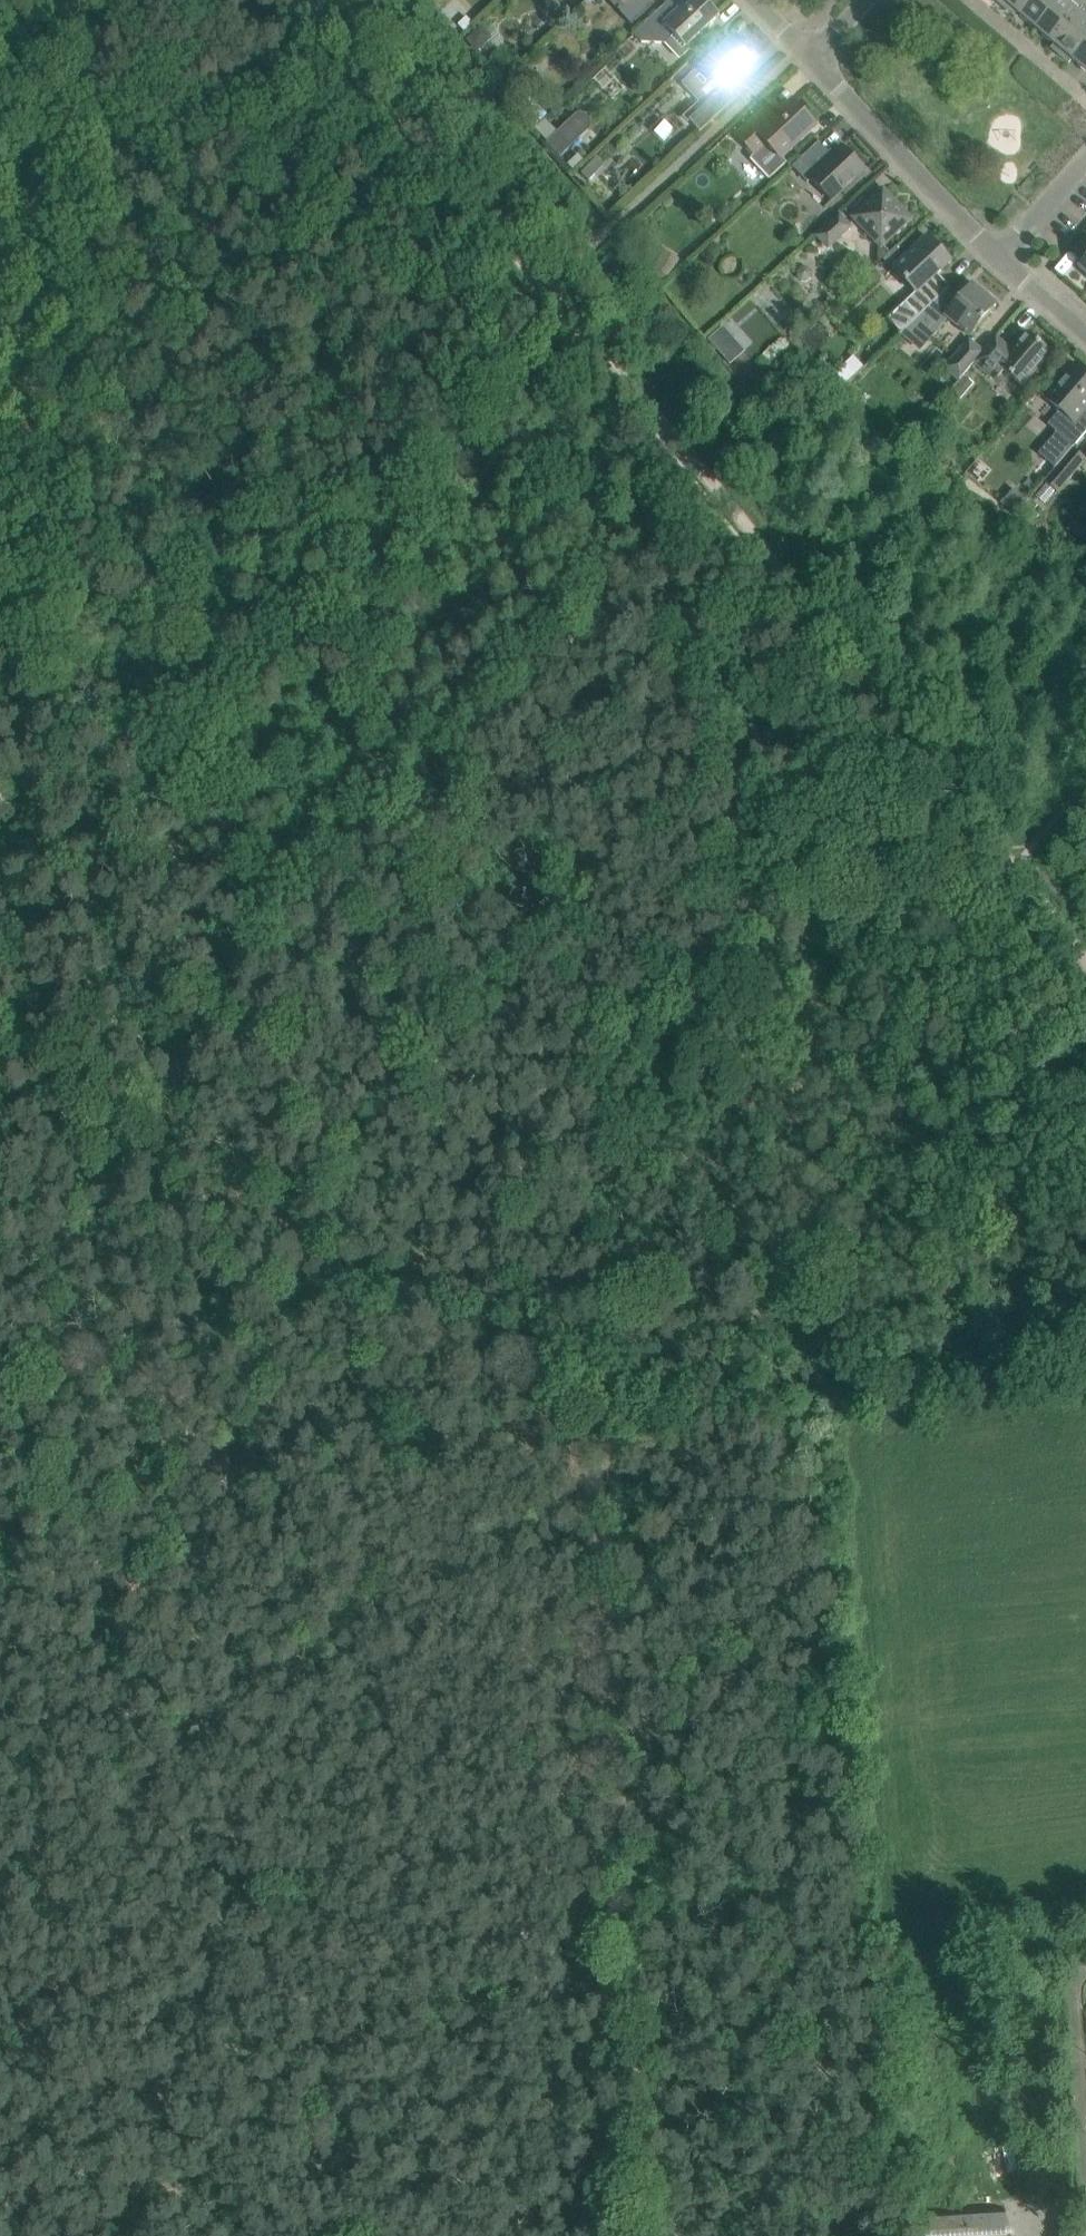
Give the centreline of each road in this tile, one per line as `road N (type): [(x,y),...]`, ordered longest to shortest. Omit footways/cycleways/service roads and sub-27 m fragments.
road 1 (track): [(1085,966),(694,455),(315,0)]
road 2 (residential): [(1001,258),(810,58)]
road 3 (residential): [(1001,258),(1085,158)]

